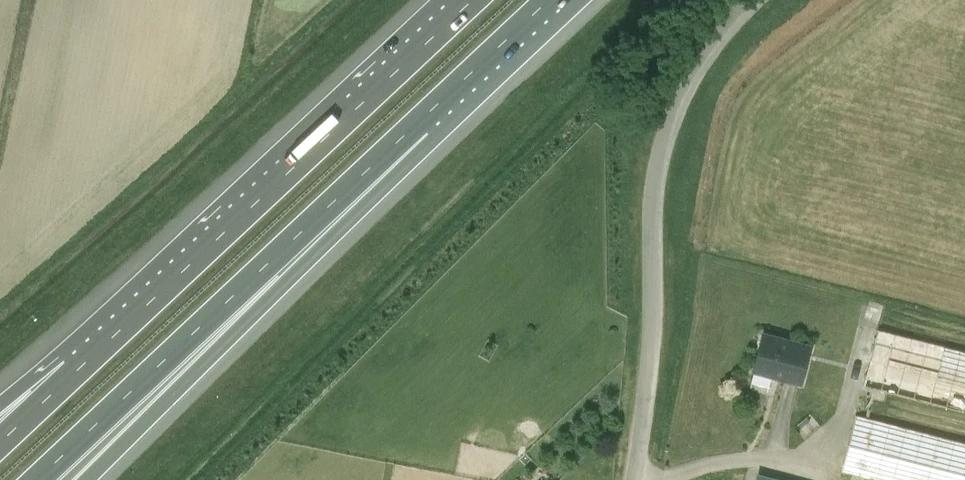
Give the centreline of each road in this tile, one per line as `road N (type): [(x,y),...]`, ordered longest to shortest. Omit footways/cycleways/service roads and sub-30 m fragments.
road 1 (motorway): [(473,0),(75,372)]
road 2 (motorway): [(44,479),(416,128)]
road 3 (unclassified): [(634,479),(655,334),(661,150),(702,55),(752,0)]
road 4 (motorway): [(89,479),(241,326),(416,128)]
road 5 (motorway): [(416,128),(551,0)]

